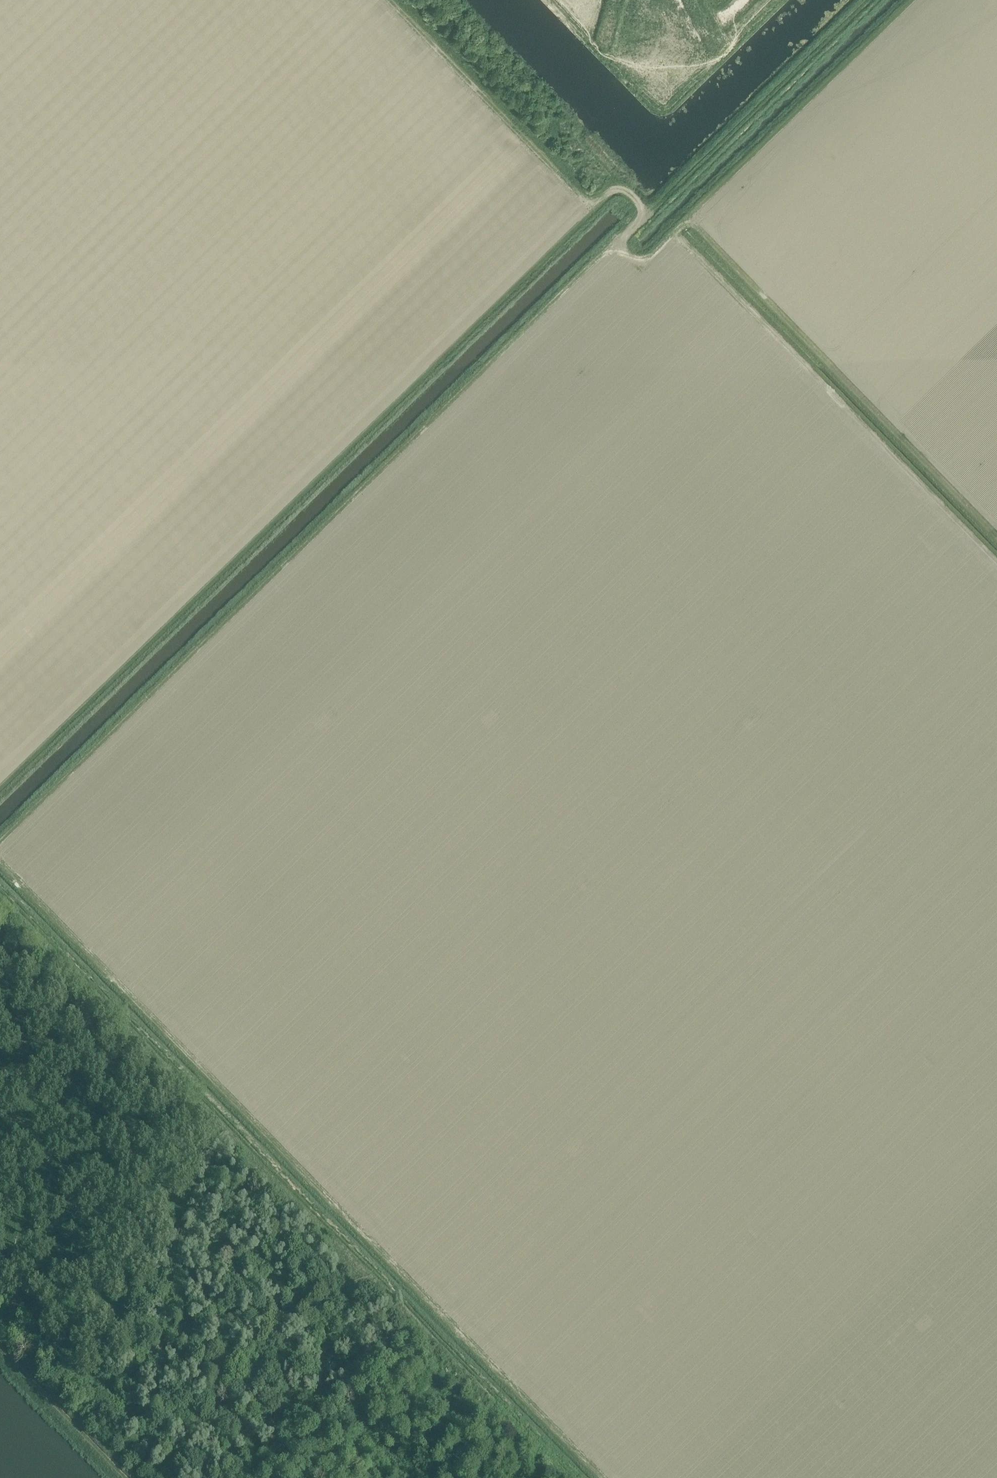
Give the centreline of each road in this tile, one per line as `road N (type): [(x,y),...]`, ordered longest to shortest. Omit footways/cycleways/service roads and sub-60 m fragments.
road 1 (track): [(0,1350),(126,1477)]

